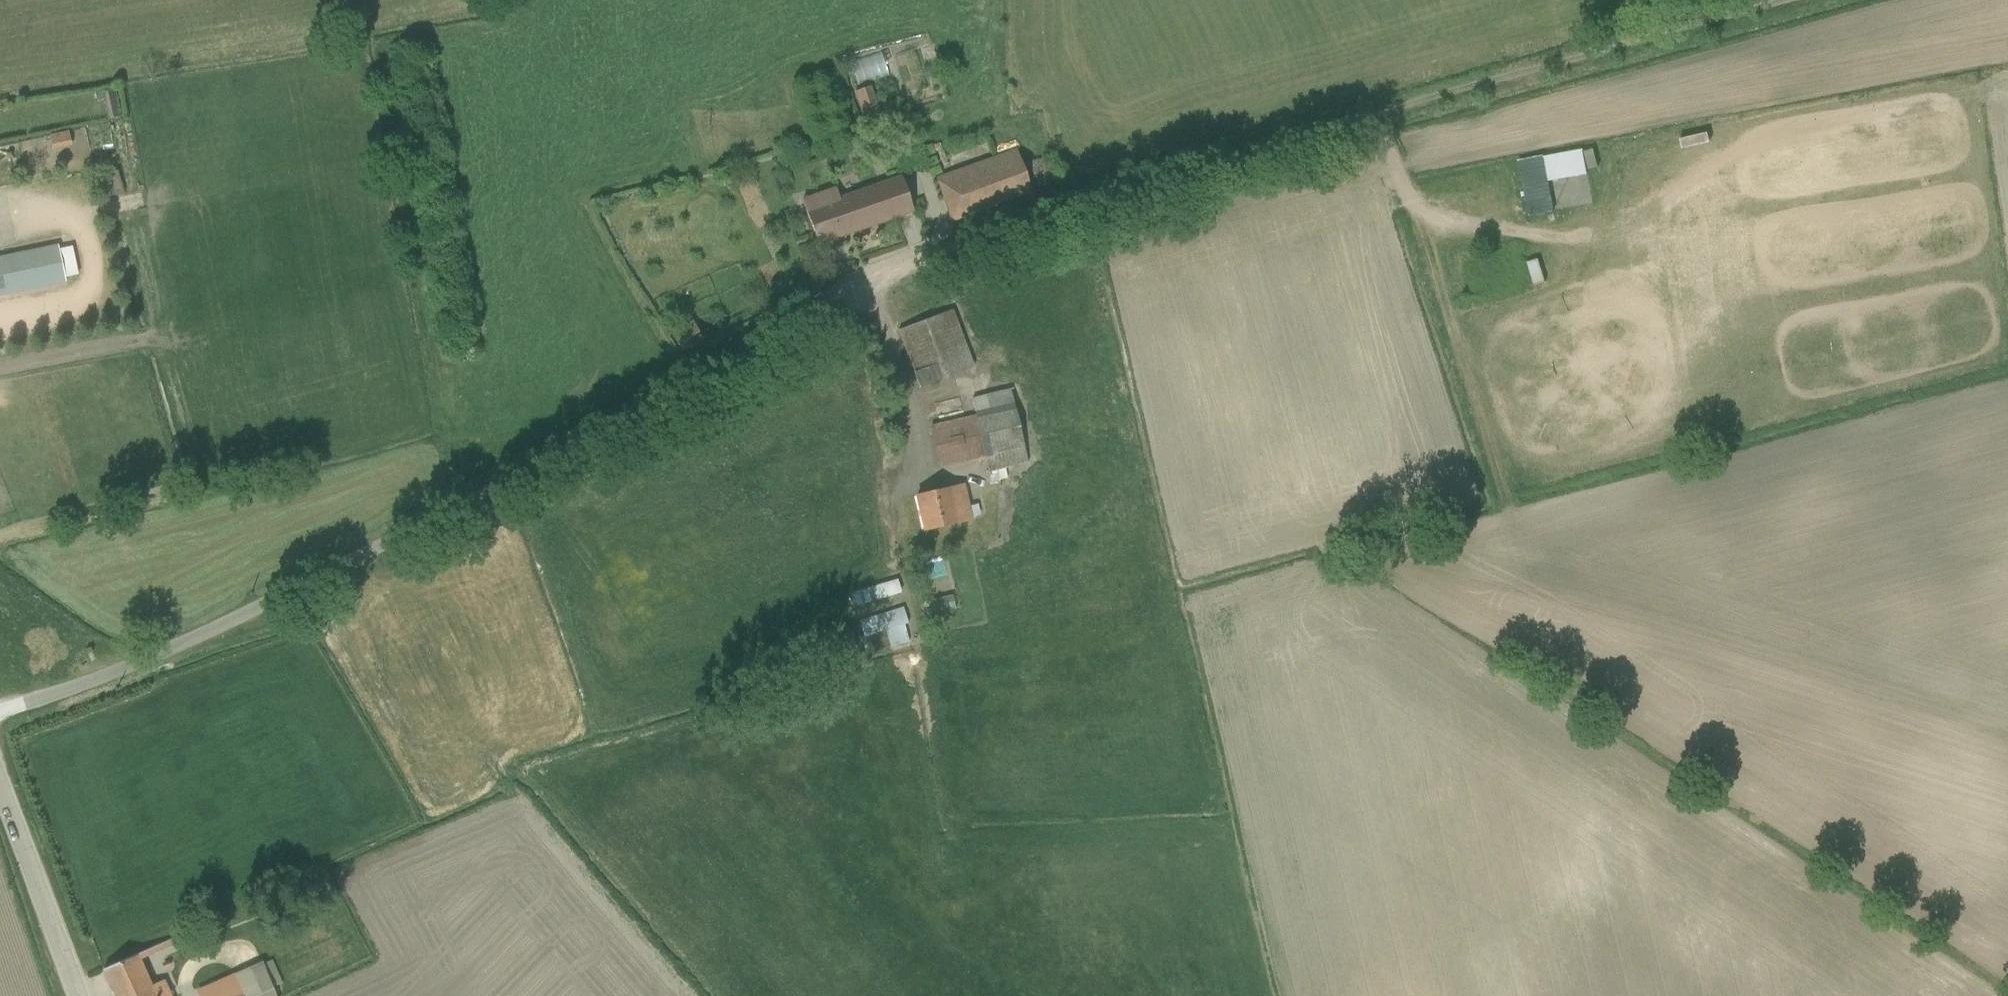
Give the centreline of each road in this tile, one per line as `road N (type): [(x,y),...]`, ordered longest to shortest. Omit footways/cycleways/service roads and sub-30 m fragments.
road 1 (unclassified): [(0,710),(253,609),(901,270)]
road 2 (track): [(901,270),(1012,221),(1793,0)]
road 3 (residential): [(13,829),(76,995)]

